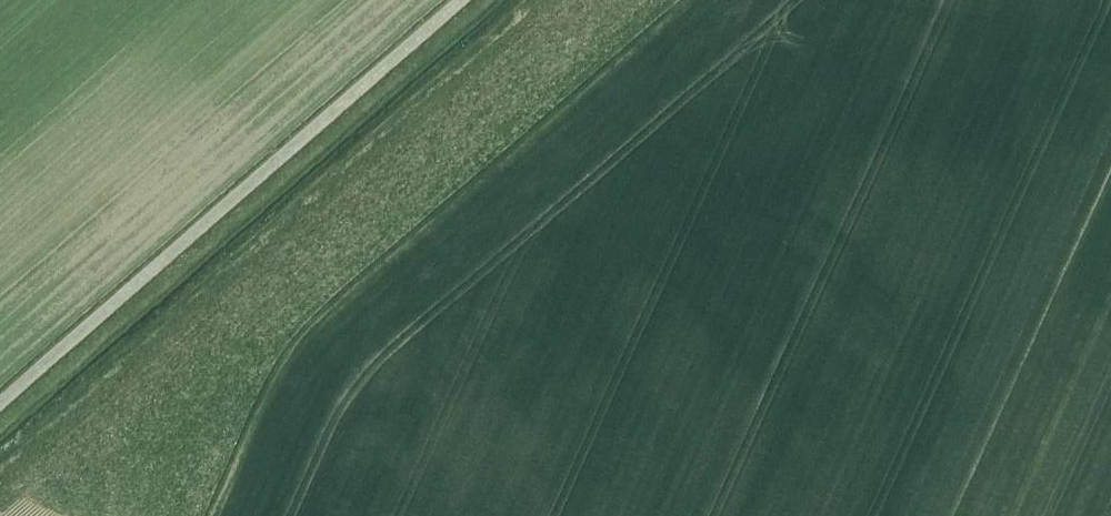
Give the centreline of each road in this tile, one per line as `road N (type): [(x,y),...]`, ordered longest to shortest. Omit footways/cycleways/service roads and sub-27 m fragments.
road 1 (unclassified): [(0,410),(460,0)]

